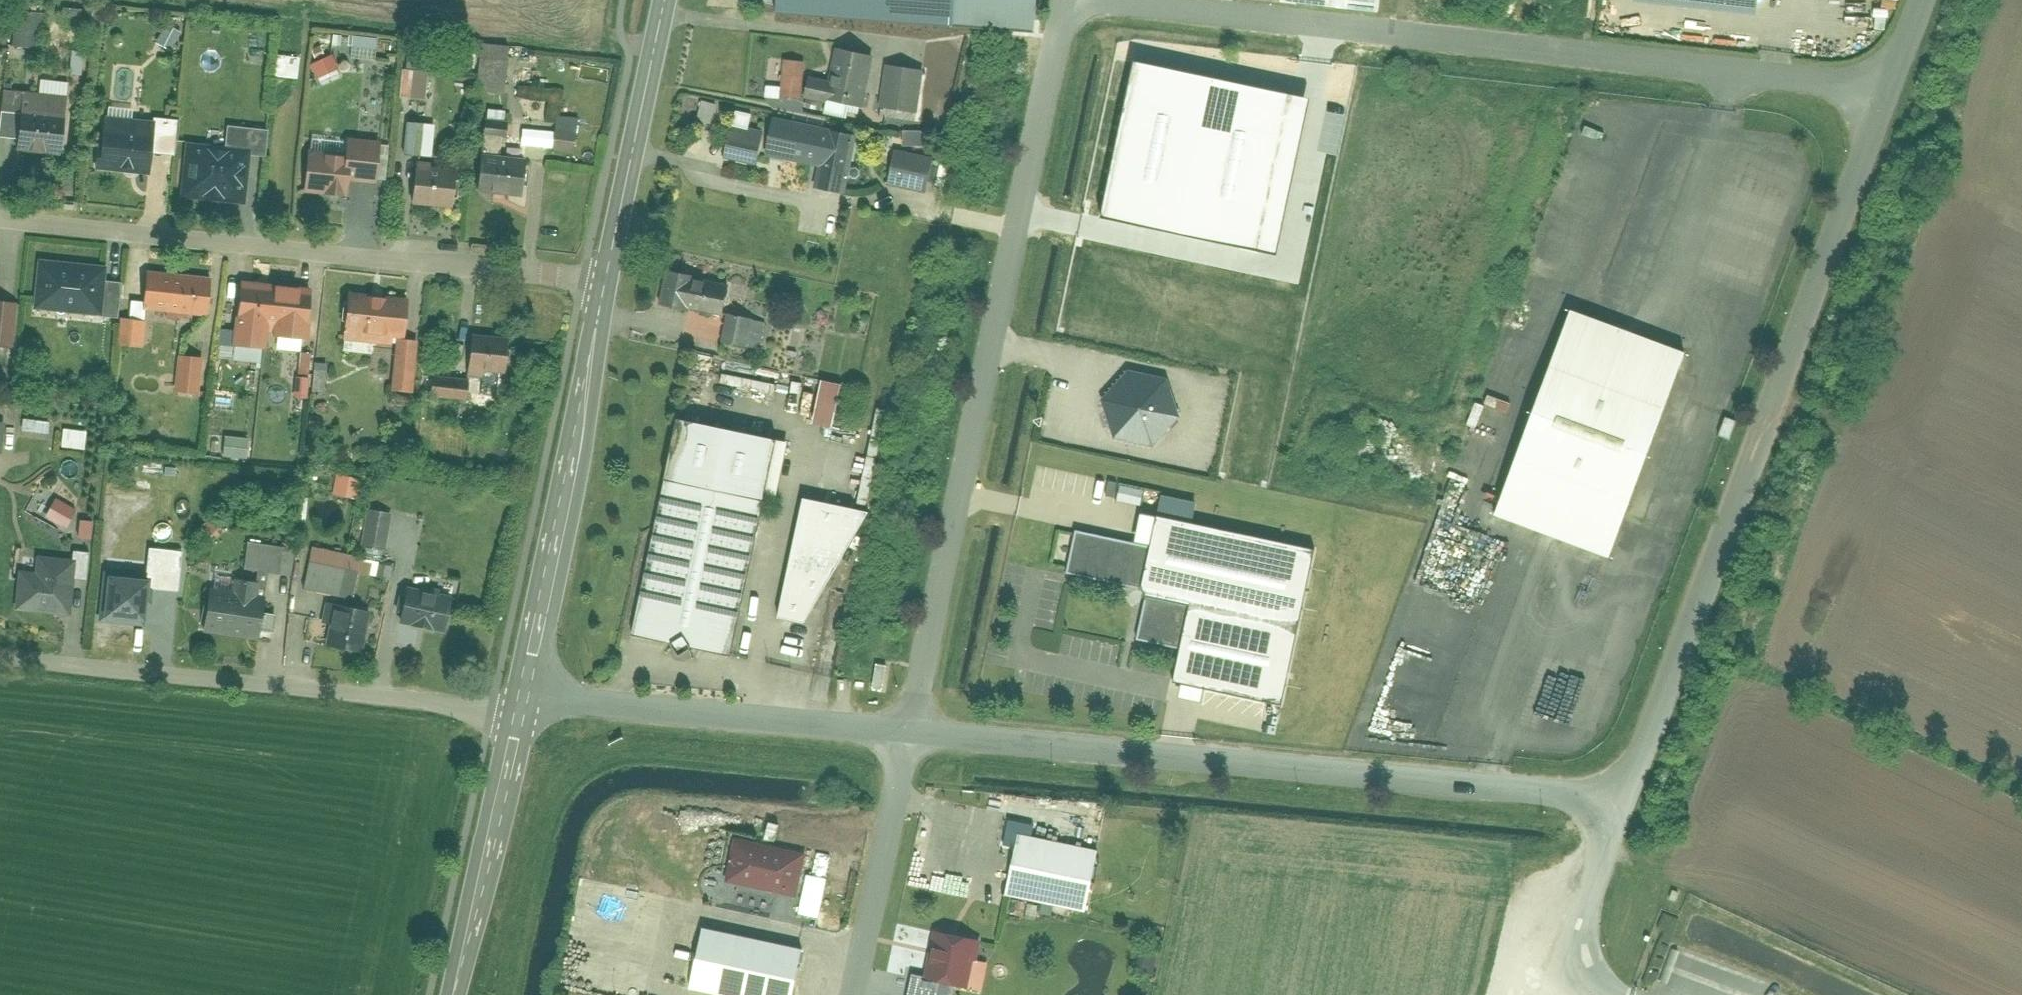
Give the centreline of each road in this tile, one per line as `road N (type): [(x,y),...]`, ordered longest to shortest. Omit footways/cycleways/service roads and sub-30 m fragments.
road 1 (residential): [(1892,90),(1107,0)]
road 2 (residential): [(1627,804),(1892,90)]
road 3 (residential): [(1058,0),(904,730)]
road 4 (residential): [(904,730),(1627,804)]
road 5 (residential): [(607,285),(0,220)]
road 6 (unclassified): [(520,710),(0,656)]
road 7 (secondary): [(607,285),(520,710)]
road 8 (residential): [(1627,804),(2021,844)]
road 9 (residential): [(520,710),(570,701),(904,730)]
road 10 (secondary): [(668,0),(607,285)]
road 11 (secondary): [(520,710),(458,994)]
road 12 (residential): [(904,730),(849,994)]

